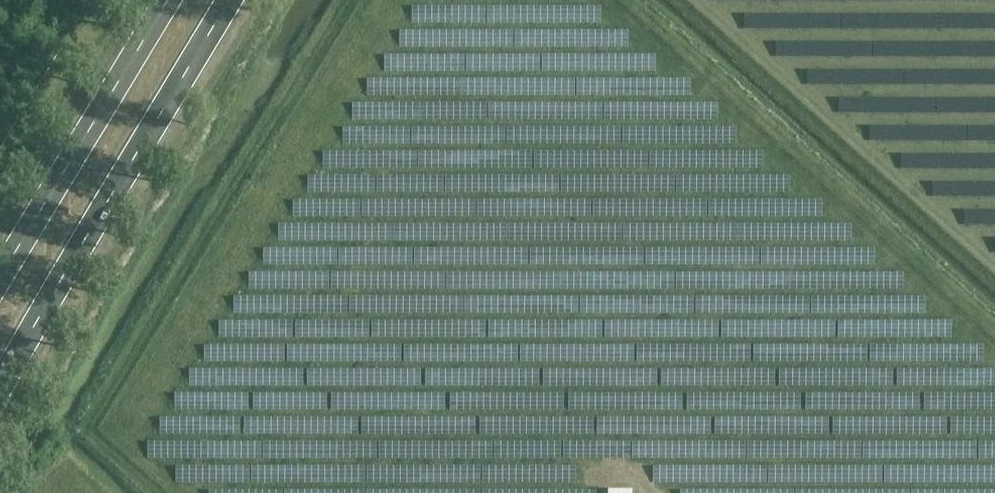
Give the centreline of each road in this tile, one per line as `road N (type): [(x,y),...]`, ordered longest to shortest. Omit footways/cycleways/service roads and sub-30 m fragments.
road 1 (track): [(635,0),(994,325)]
road 2 (trunk): [(0,392),(233,0)]
road 3 (trunk): [(166,0),(0,274)]

